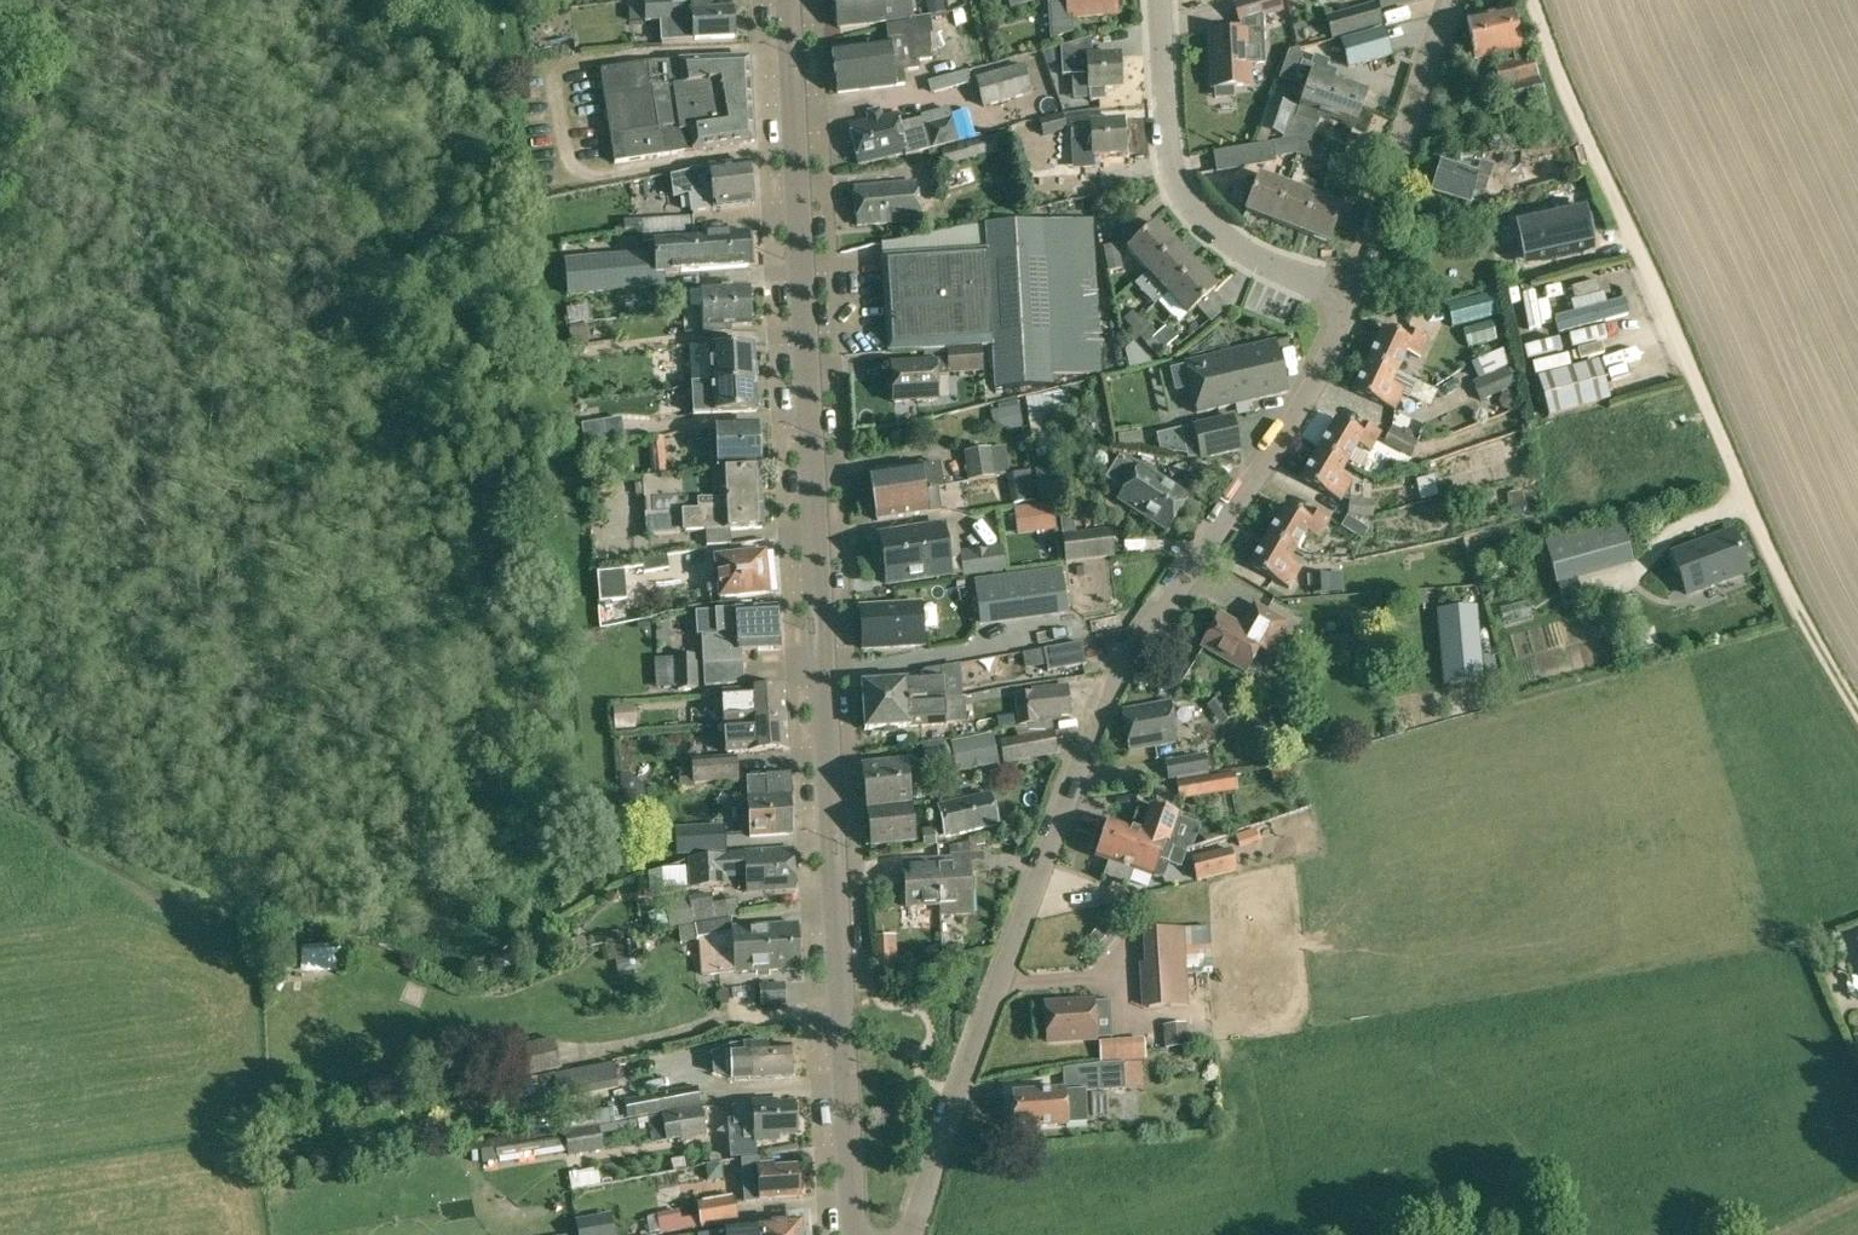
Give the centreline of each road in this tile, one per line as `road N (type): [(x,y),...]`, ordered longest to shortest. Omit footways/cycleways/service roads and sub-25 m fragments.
road 1 (tertiary): [(855,1234),(787,0)]
road 2 (residential): [(910,1234),(1107,703),(1291,421),(1353,298)]
road 3 (track): [(1533,0),(1783,584),(1857,708)]
road 4 (residential): [(1353,298),(1245,252),(1188,201),(1170,160),(1159,0)]
road 5 (residential): [(1353,298),(1455,0)]

